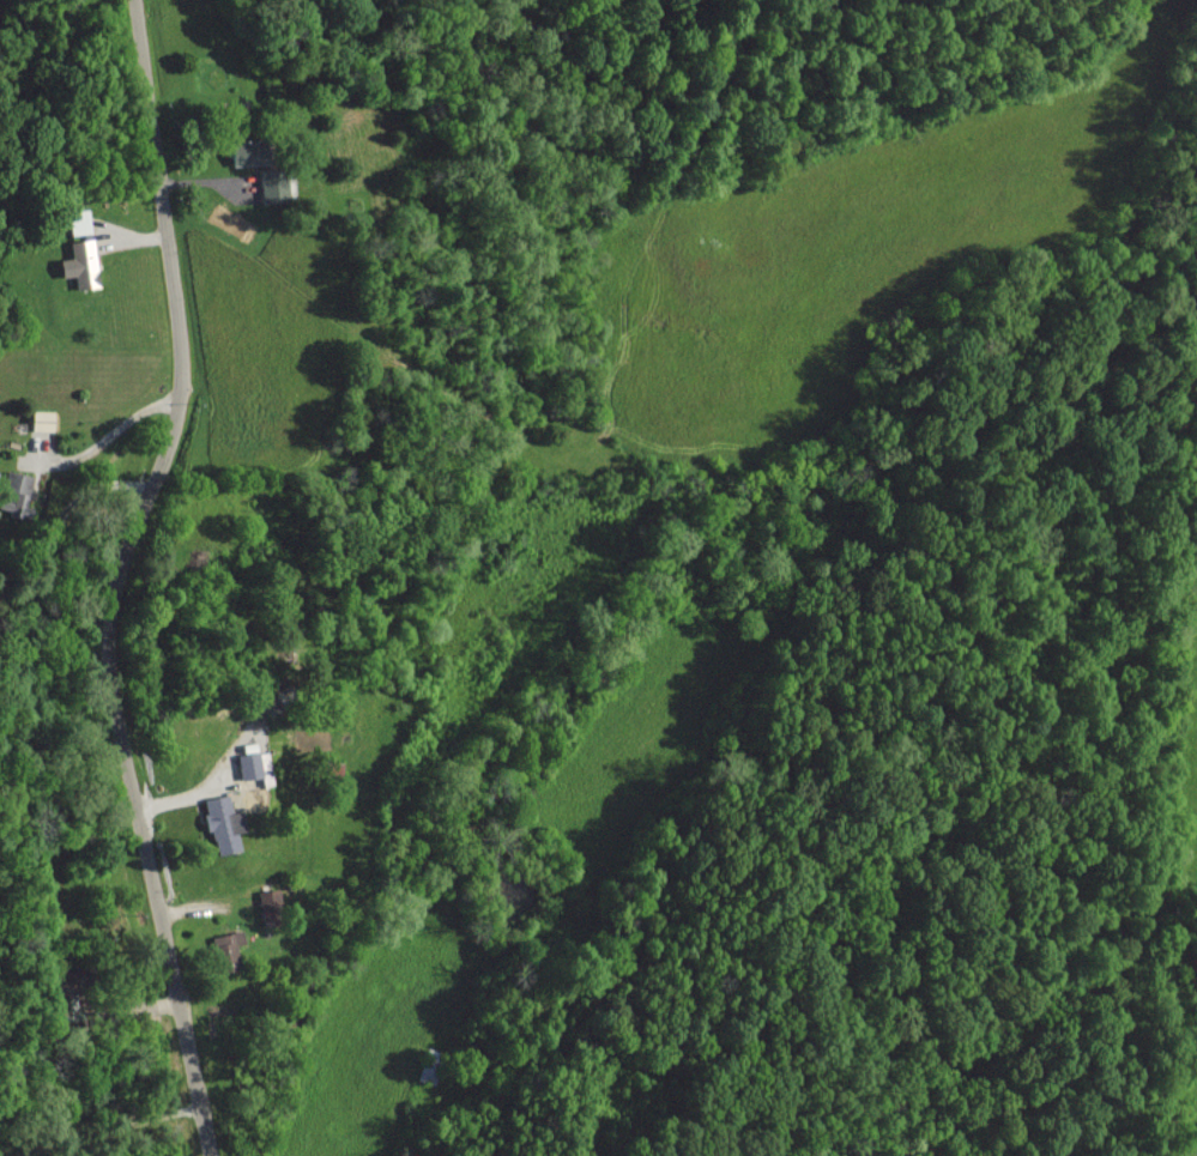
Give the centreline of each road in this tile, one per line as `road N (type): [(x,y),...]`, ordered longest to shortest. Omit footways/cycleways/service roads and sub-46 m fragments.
road 1 (residential): [(210,1155),(109,691),(105,635),(115,565),(182,391),(134,0)]

